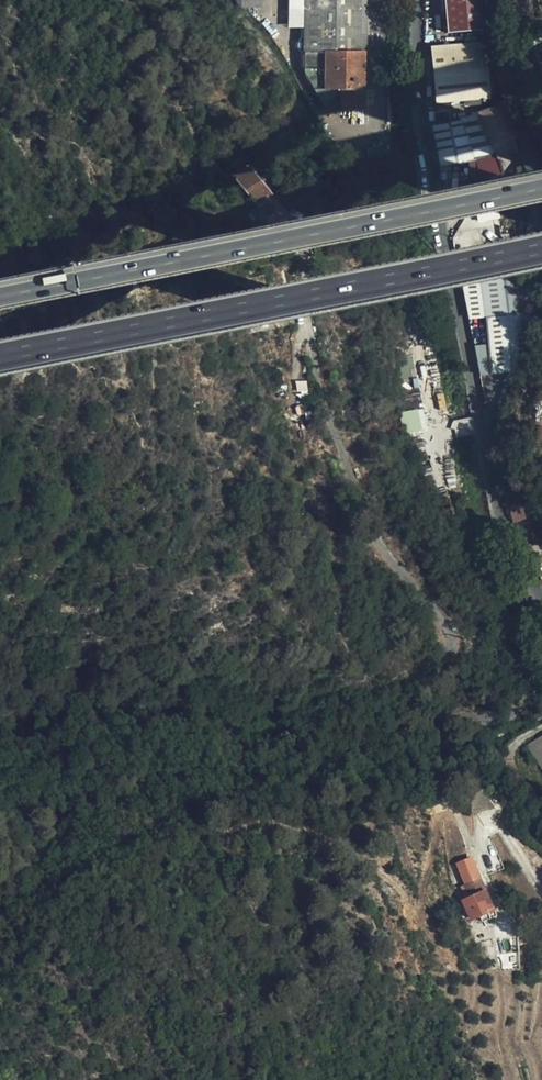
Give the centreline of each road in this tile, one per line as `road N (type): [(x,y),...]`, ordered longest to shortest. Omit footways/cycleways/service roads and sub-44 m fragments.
road 1 (tertiary): [(541,600),(500,517),(477,418),(420,119),(416,0)]
road 2 (motorway): [(541,186),(0,297)]
road 3 (motorway): [(0,355),(541,245)]

